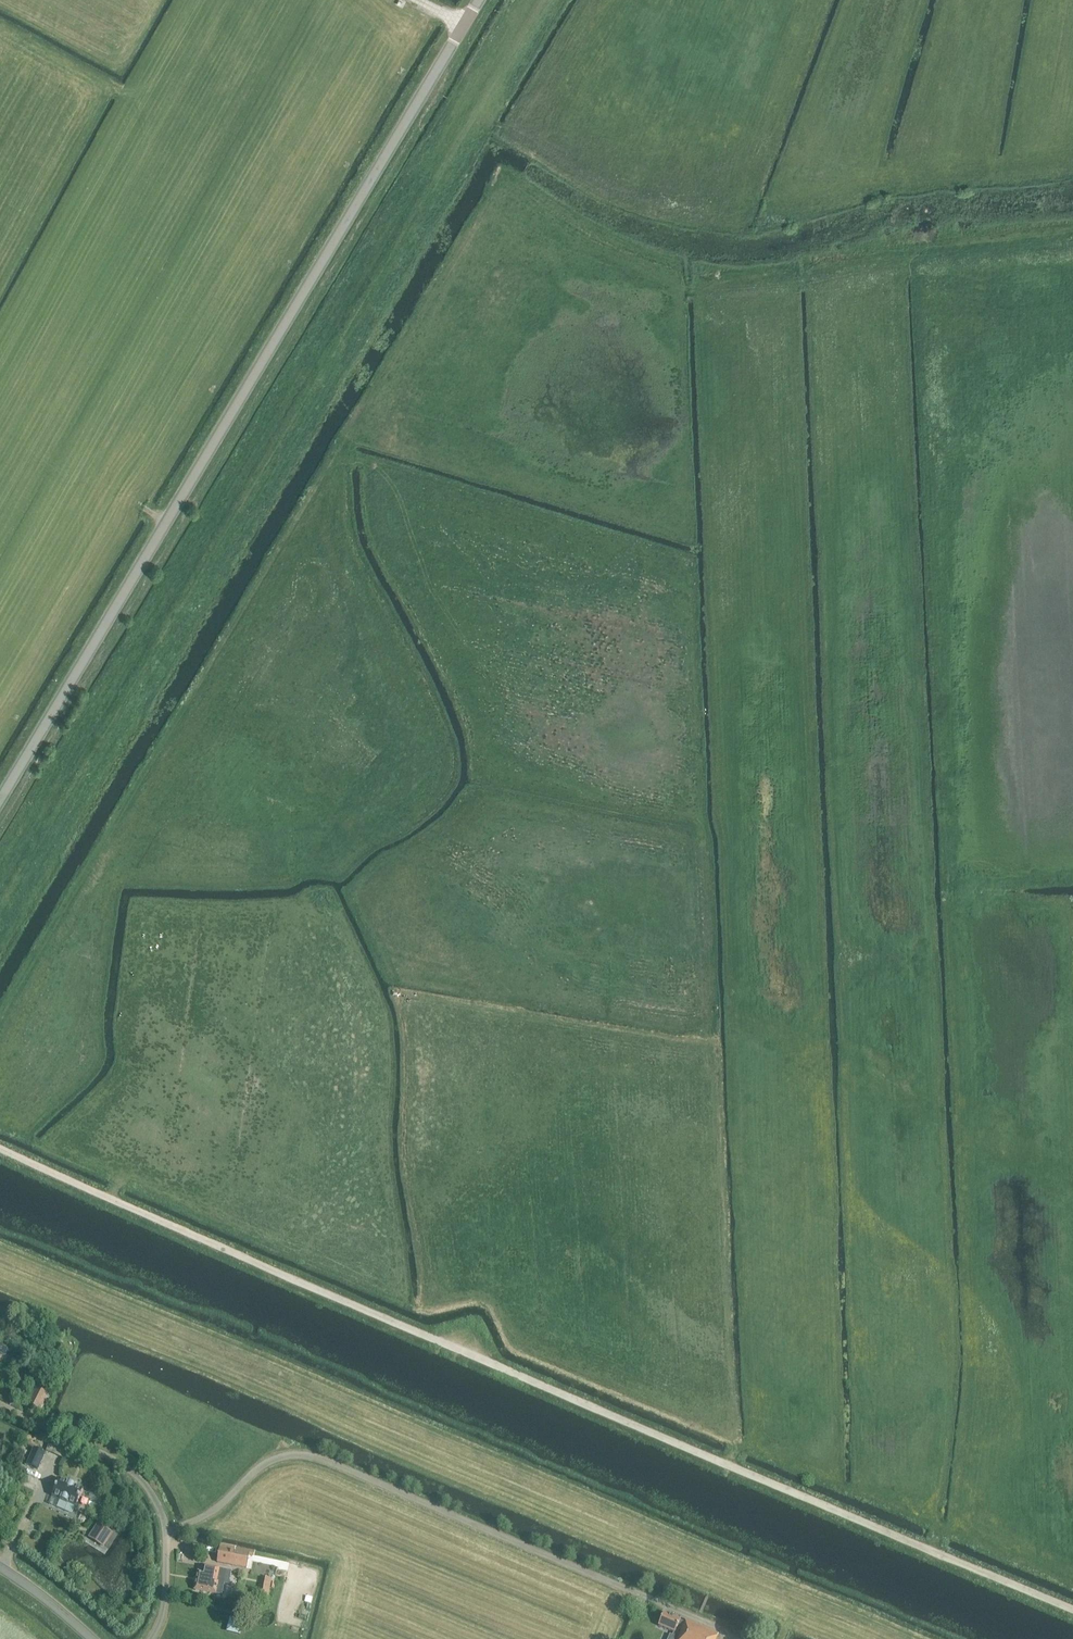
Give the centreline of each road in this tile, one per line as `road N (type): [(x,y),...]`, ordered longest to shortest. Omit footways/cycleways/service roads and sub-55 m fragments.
road 1 (track): [(0,1149),(1072,1610)]
road 2 (tertiary): [(0,796),(477,0)]
road 3 (unclassified): [(44,1425),(128,1469),(155,1500),(166,1531),(166,1589),(151,1638)]

